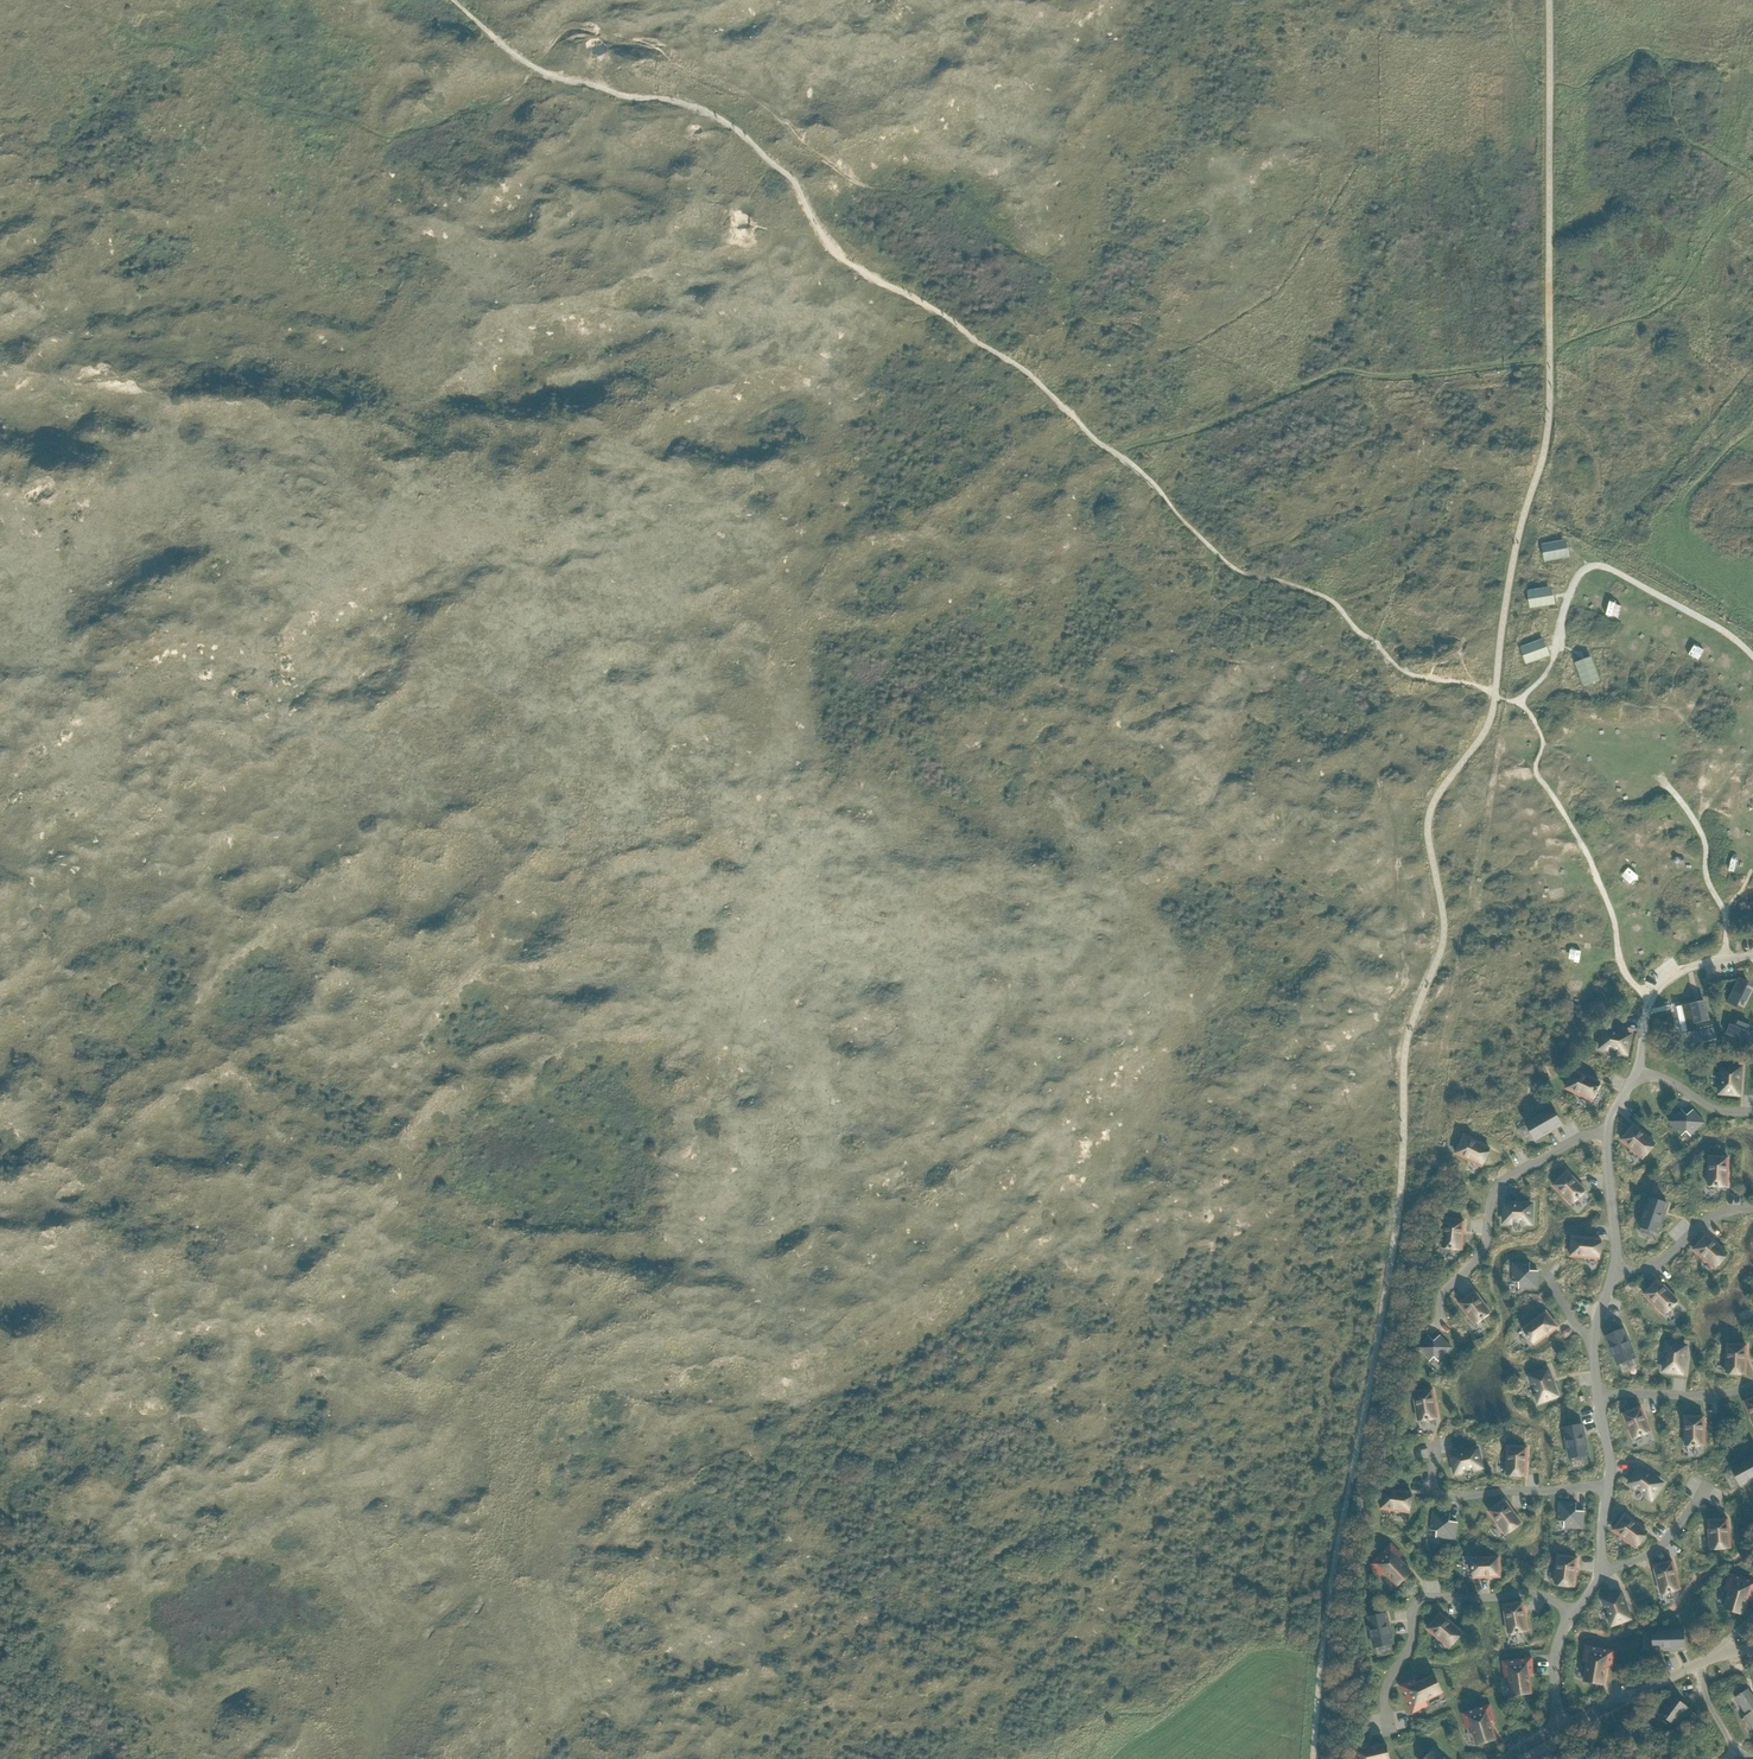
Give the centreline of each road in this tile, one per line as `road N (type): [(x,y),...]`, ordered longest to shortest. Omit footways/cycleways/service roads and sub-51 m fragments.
road 1 (track): [(1112,450),(952,320),(841,257),(794,180),(729,125),(671,100),(631,98),(538,71),(444,0)]
road 2 (track): [(1112,450),(1194,430),(1332,376),(1505,368),(1551,354),(1665,303),(1723,211),(1752,188)]
road 3 (track): [(1495,698),(1467,683),(1406,672),(1325,596),(1233,567),(1112,450)]

